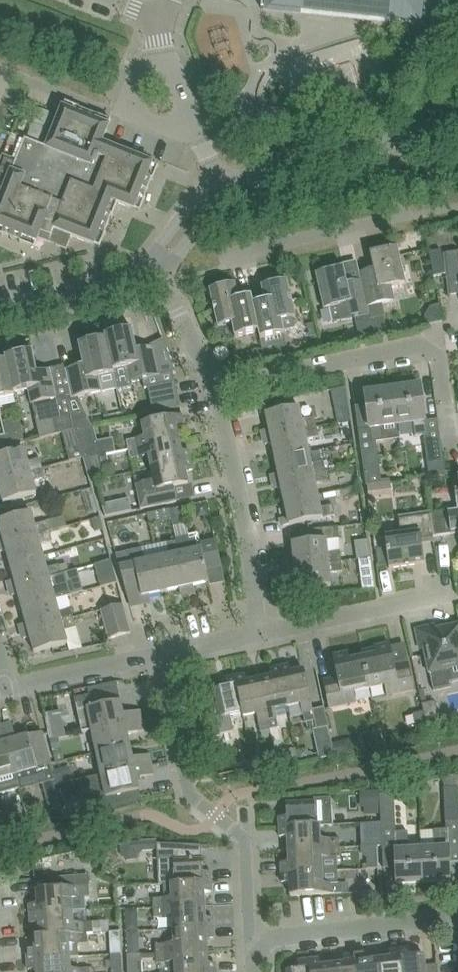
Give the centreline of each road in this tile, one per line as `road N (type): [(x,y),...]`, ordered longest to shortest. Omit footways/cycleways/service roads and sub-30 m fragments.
road 1 (residential): [(256,944),(246,841),(187,788),(162,655)]
road 2 (residential): [(226,260),(405,210),(395,139)]
road 3 (residential): [(262,635),(218,388)]
road 4 (residential): [(218,388),(444,346)]
road 5 (residential): [(256,944),(457,916)]
road 6 (residential): [(262,635),(454,595)]
road 7 (residential): [(218,181),(395,139)]
road 8 (residential): [(0,311),(136,280),(159,257)]
road 9 (residential): [(5,687),(162,655)]
road 10 (residential): [(218,388),(159,257)]
road 11 (residential): [(191,118),(172,125),(140,110),(141,79),(167,61)]

